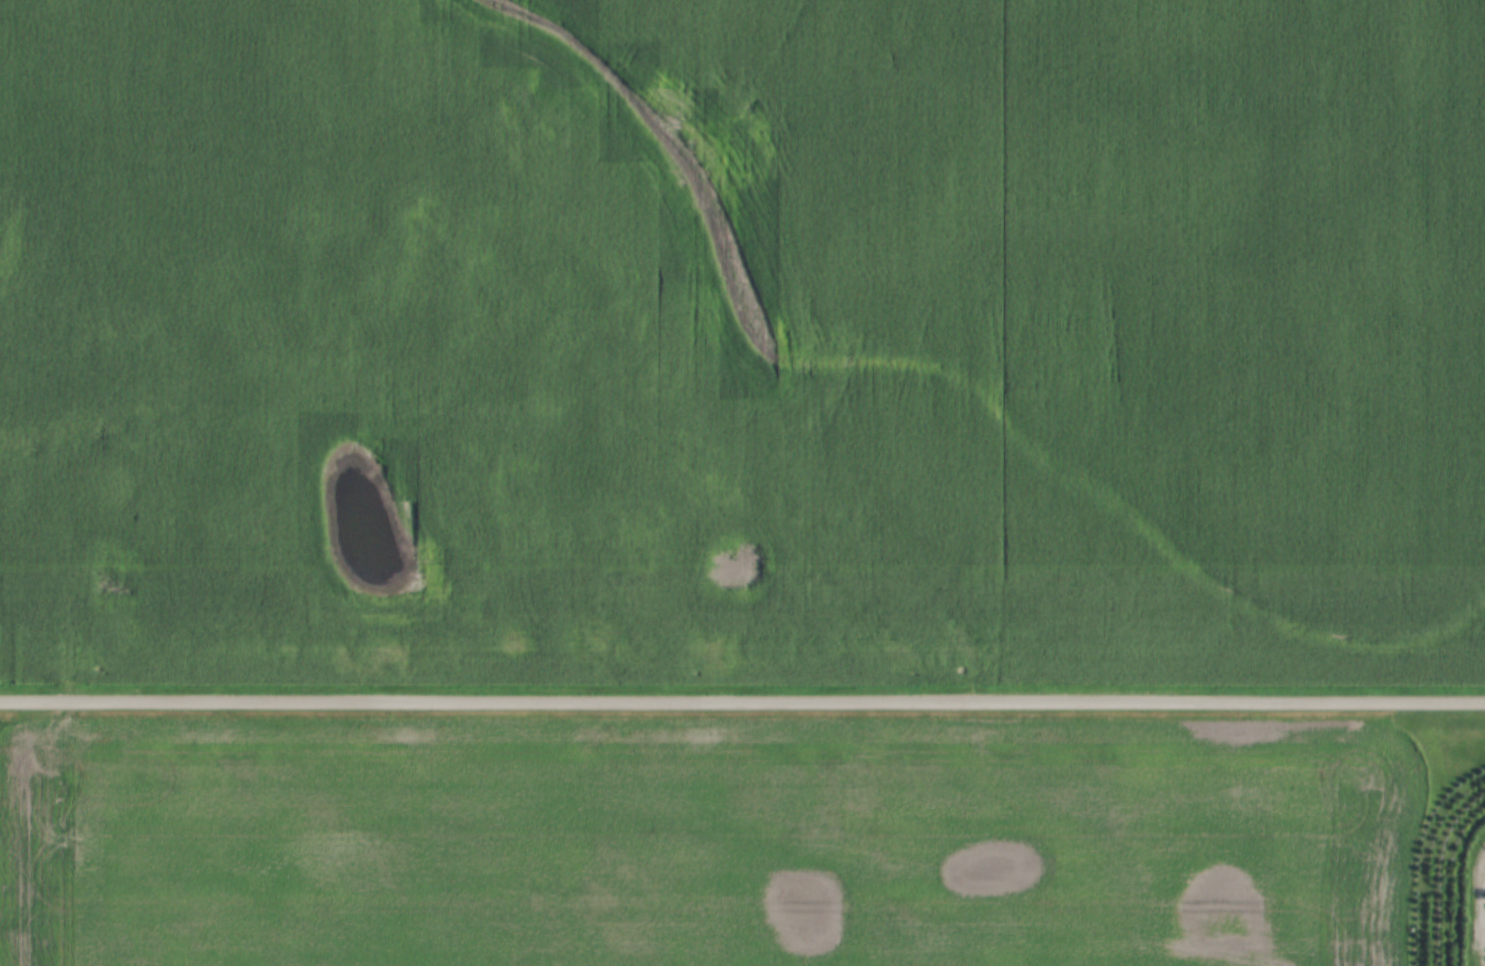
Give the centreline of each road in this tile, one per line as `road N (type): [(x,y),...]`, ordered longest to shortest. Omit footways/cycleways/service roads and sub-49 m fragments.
road 1 (residential): [(1484,705),(0,701)]

